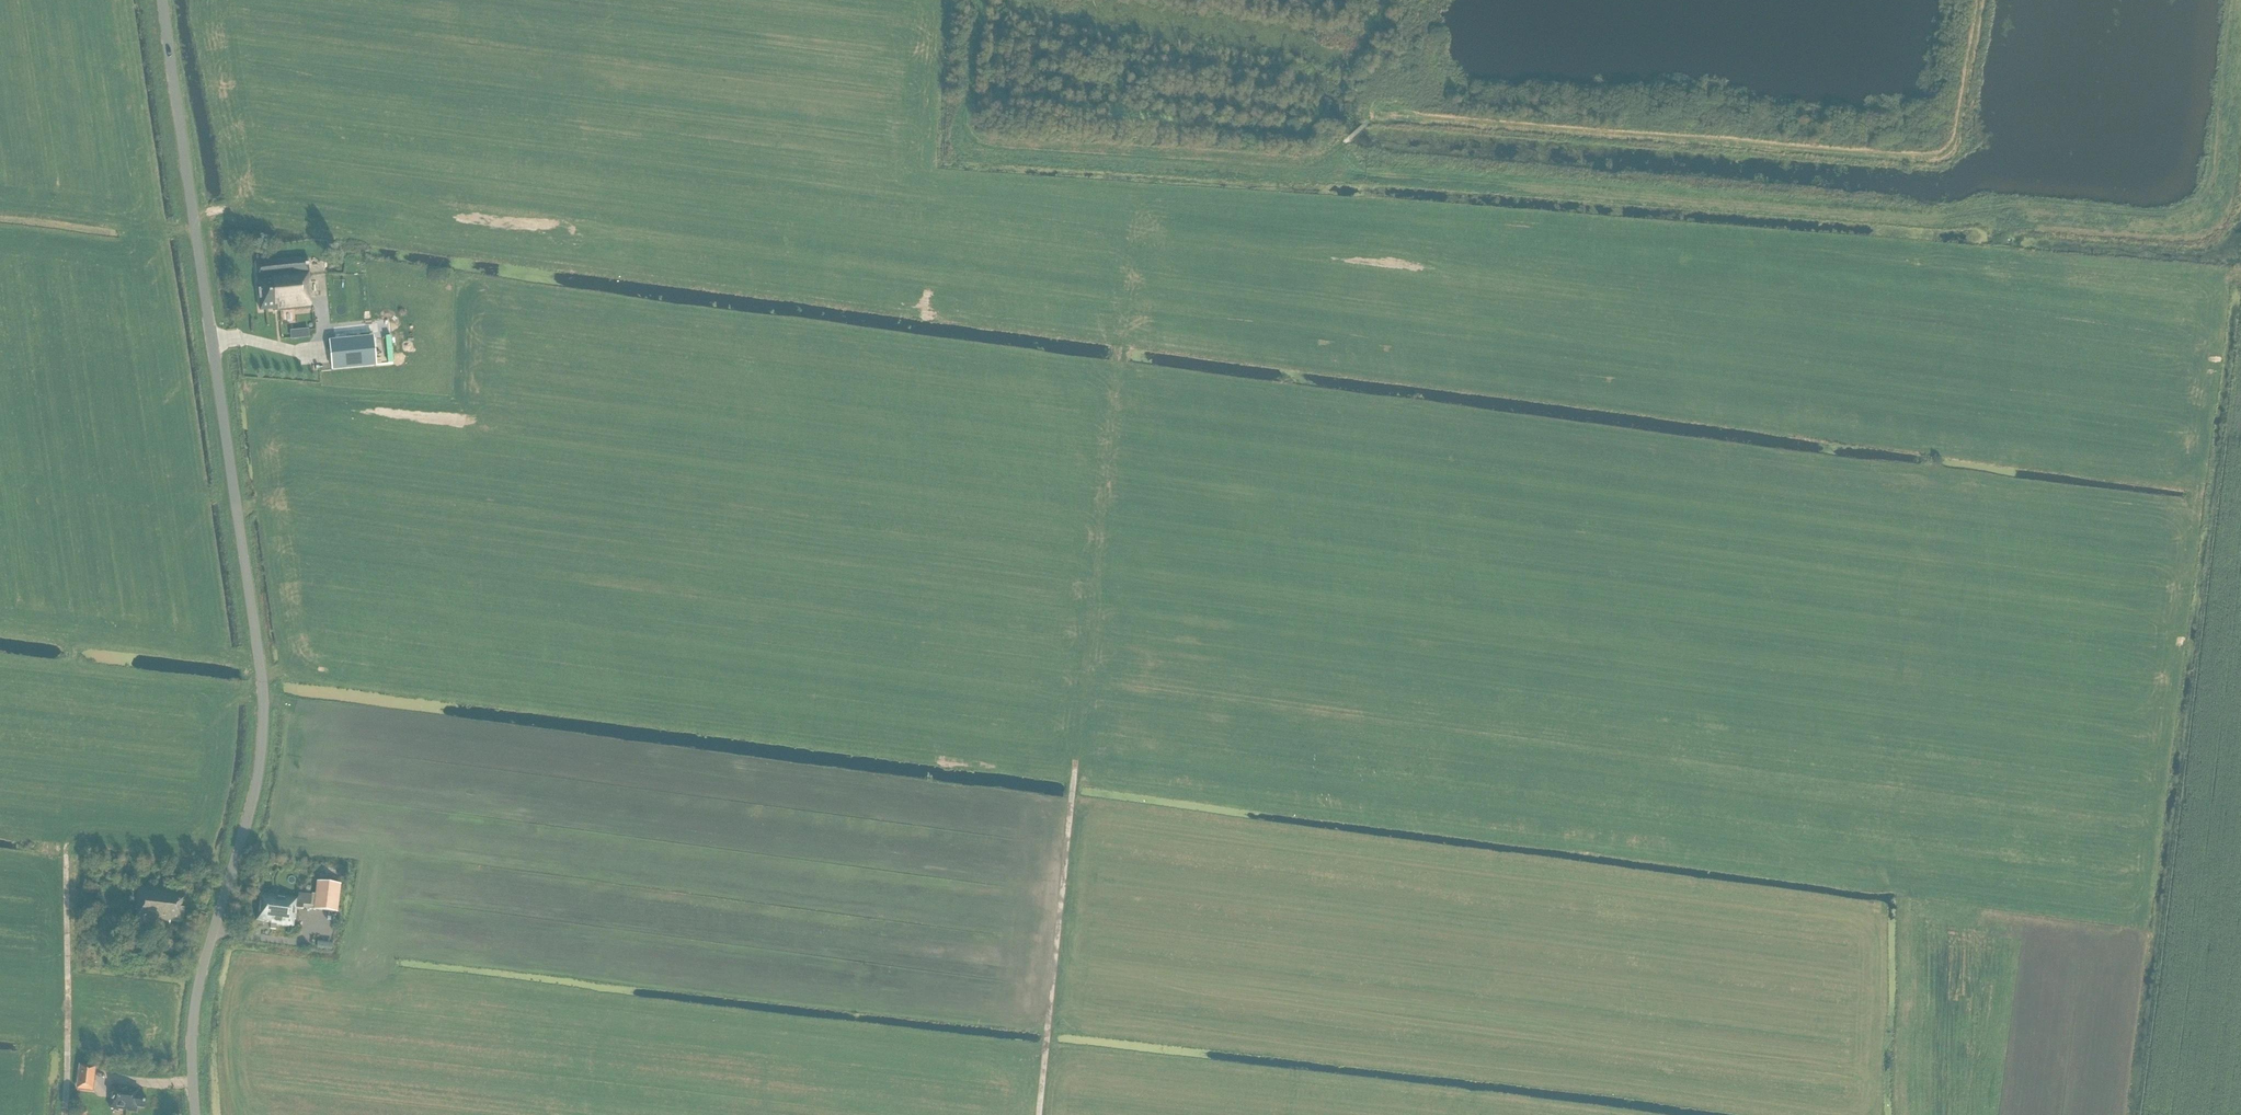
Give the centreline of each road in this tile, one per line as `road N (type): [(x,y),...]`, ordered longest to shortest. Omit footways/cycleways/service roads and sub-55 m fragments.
road 1 (track): [(980,0),(967,109),(972,134),(986,141),(1302,162),(1332,152),(1374,120),(1929,166),(1943,160),(1959,120),(1980,0)]
road 2 (tertiary): [(190,1114),(192,1009),(242,837),(260,702),(159,0)]

